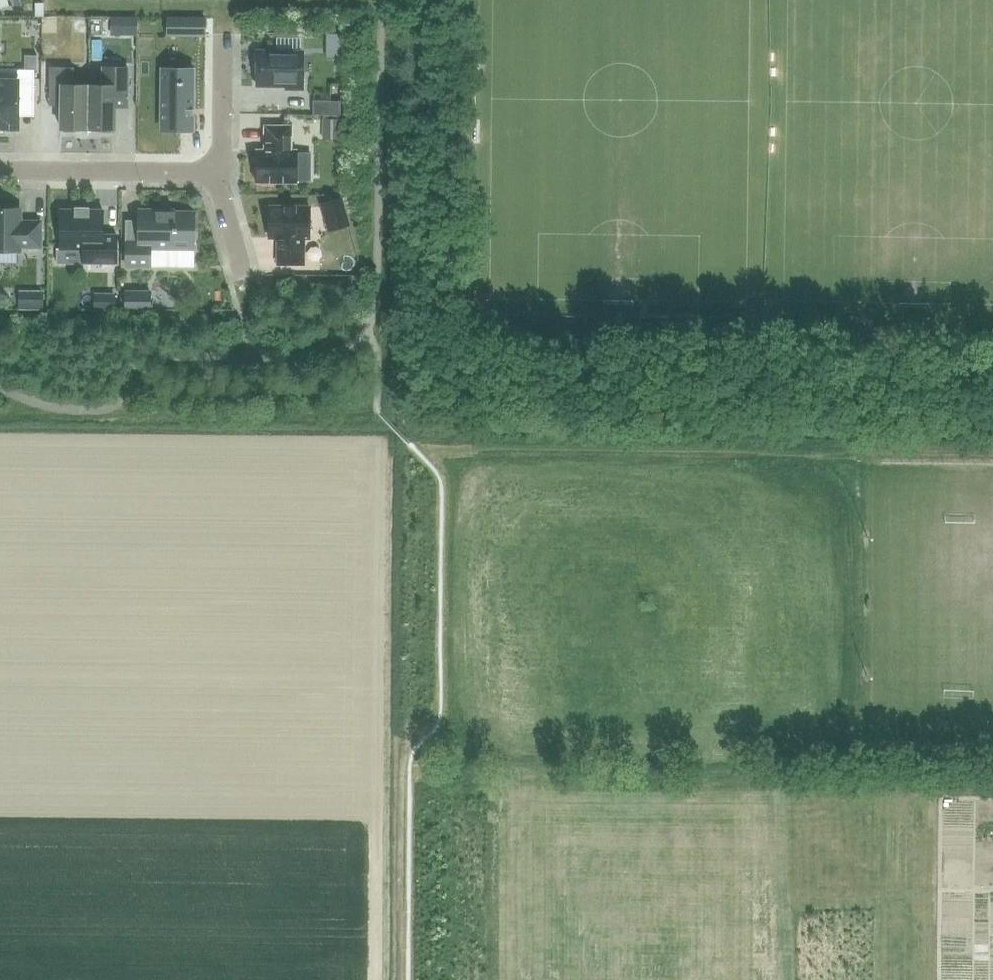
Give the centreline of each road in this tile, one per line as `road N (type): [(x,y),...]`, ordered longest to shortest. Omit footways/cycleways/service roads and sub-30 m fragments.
road 1 (track): [(391,7),(54,0)]
road 2 (residential): [(0,170),(221,174)]
road 3 (residential): [(221,174),(222,35)]

